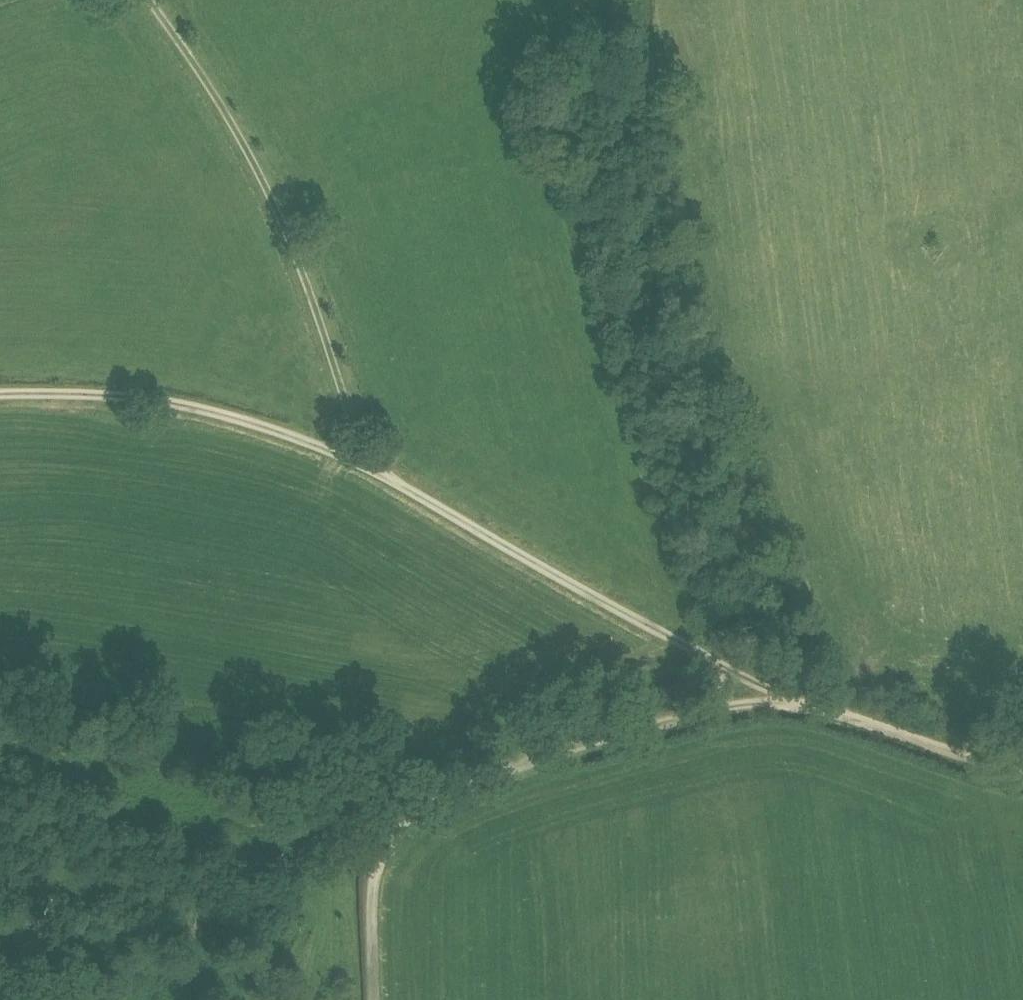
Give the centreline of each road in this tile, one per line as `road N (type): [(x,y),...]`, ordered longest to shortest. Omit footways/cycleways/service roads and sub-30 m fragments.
road 1 (track): [(798,695),(602,600),(386,473),(301,437),(178,401),(0,392)]
road 2 (track): [(377,999),(381,857),(399,829),(427,806),(545,755),(659,720),(798,695),(1022,772)]
road 3 (track): [(386,473),(357,428),(294,246),(258,167),(154,0)]

